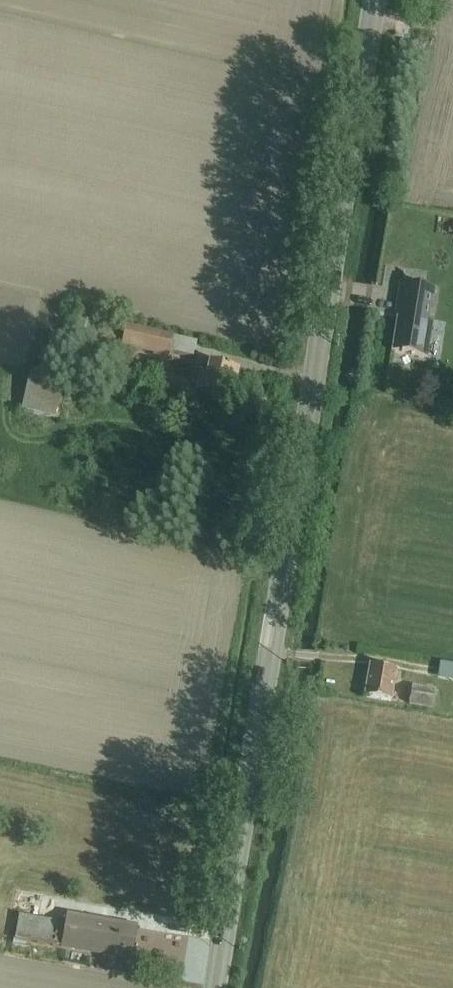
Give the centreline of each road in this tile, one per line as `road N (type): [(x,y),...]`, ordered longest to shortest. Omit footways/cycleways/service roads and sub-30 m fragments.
road 1 (residential): [(215,987),(377,0)]

